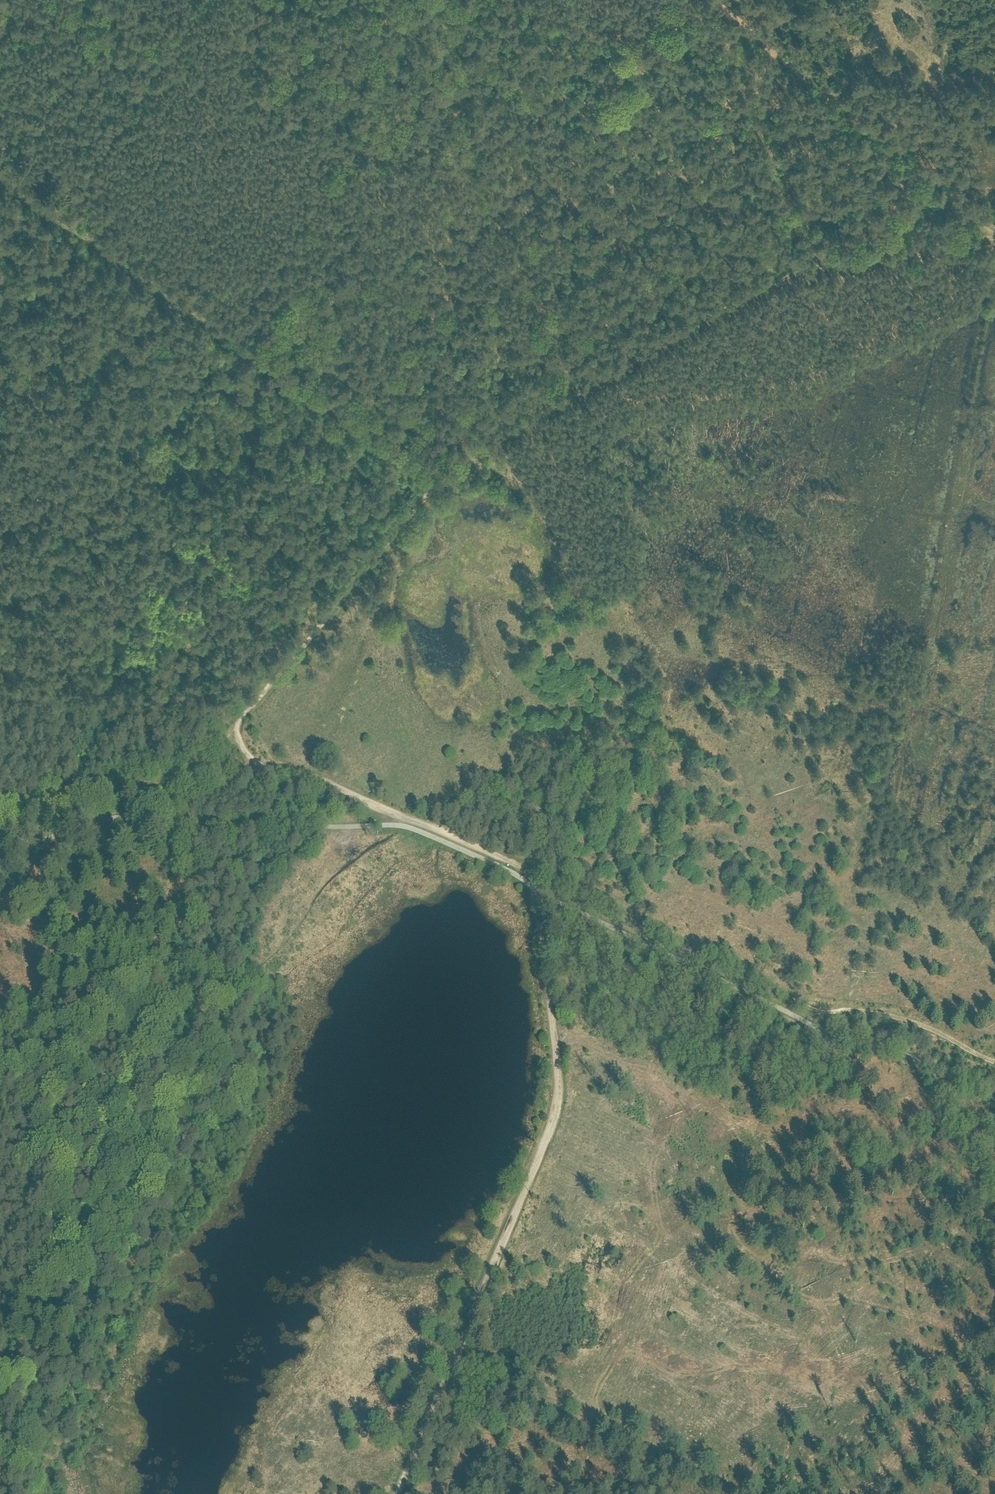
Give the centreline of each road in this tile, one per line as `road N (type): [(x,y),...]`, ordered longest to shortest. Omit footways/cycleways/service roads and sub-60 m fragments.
road 1 (track): [(429,490),(240,719),(243,747),(264,770),(297,774),(530,874)]
road 2 (track): [(533,888),(559,1082),(556,1118),(399,1493)]
road 3 (track): [(429,490),(485,448),(777,278),(993,236)]
road 4 (track): [(0,176),(420,468),(429,490)]
road 5 (track): [(530,874),(799,1006),(829,1016),(855,1011),(914,1024),(994,1062)]
road 6 (track): [(0,817),(264,770)]

